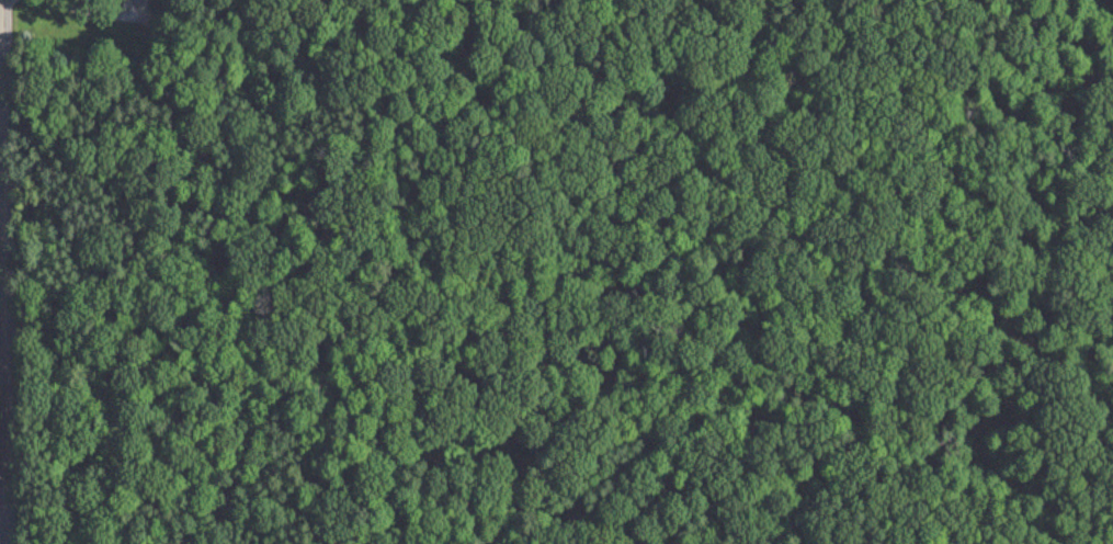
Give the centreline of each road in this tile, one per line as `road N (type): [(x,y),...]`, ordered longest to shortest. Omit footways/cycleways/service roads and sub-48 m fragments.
road 1 (residential): [(5,543),(1,0)]

